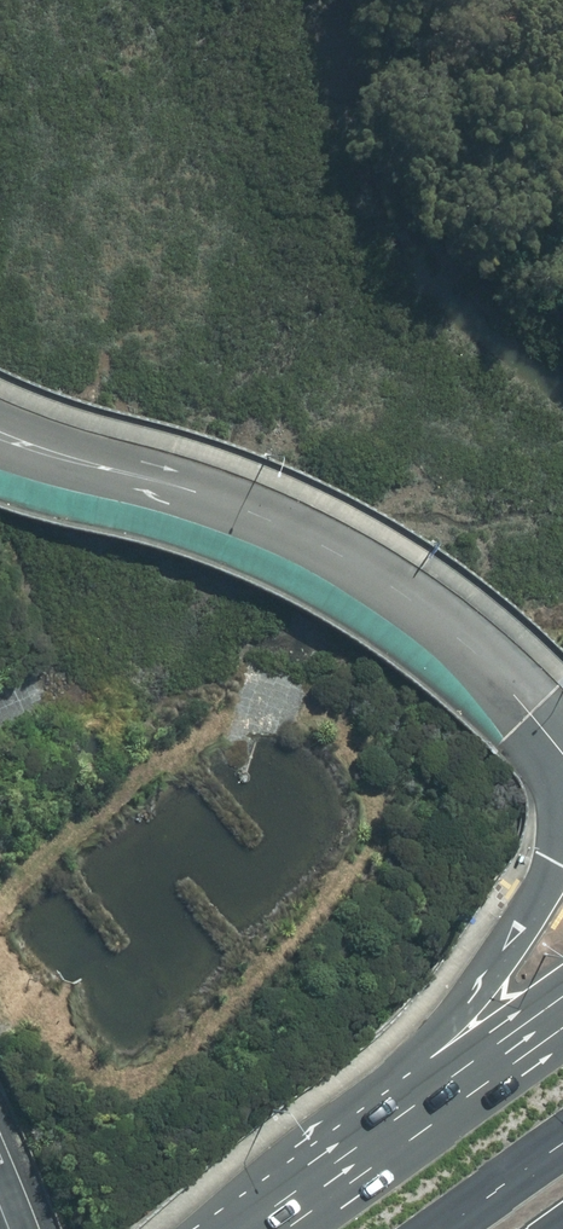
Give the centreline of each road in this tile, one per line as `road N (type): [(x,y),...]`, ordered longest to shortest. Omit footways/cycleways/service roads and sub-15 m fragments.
road 1 (unclassified): [(128,480),(253,524),(390,595),(491,675),(562,757)]
road 2 (primary): [(322,1199),(532,905),(562,825)]
road 3 (primary): [(322,1199),(562,1025)]
road 4 (primary): [(562,1133),(432,1228)]
road 5 (unclassified): [(0,420),(128,480)]
road 6 (unclassified): [(128,480),(0,458)]

